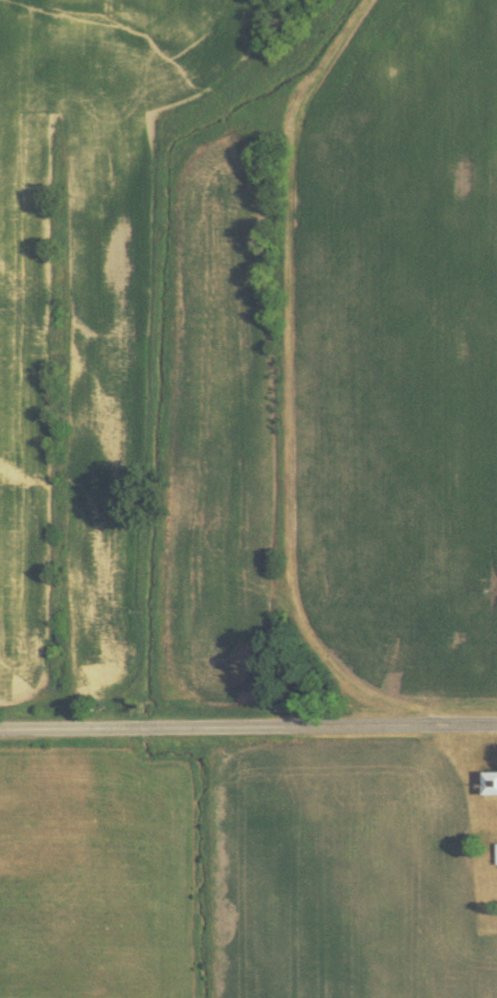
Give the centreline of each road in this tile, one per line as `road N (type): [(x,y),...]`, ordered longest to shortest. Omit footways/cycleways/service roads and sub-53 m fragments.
road 1 (residential): [(0,729),(496,726)]

